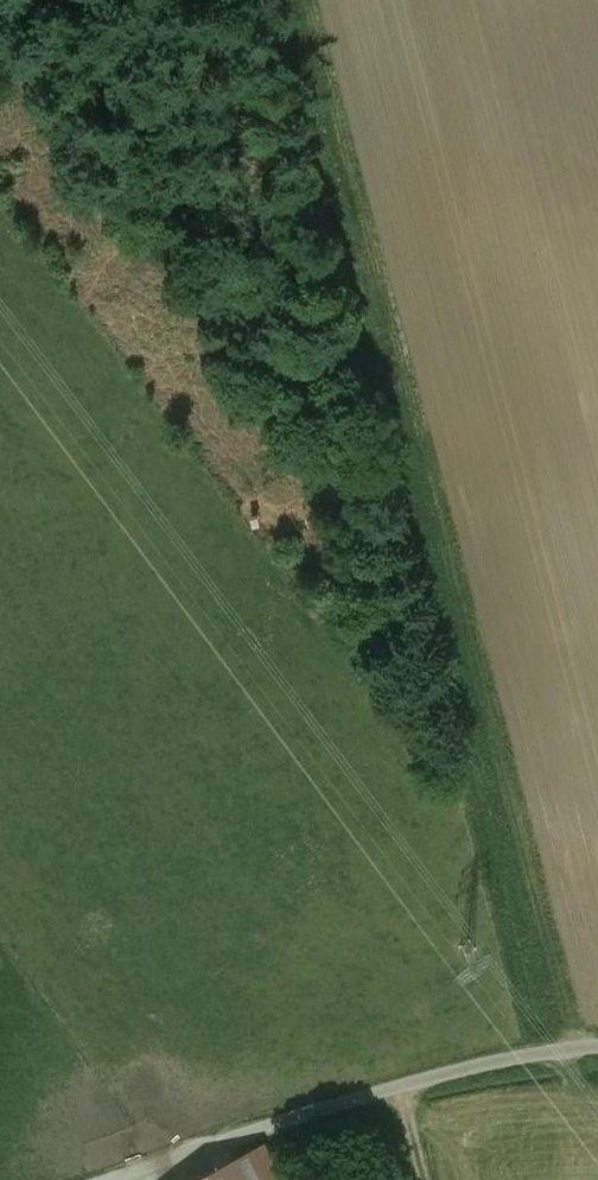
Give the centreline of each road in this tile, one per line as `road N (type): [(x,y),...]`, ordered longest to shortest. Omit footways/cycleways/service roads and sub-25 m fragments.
road 1 (unclassified): [(131,1179),(418,1083),(597,1048)]

